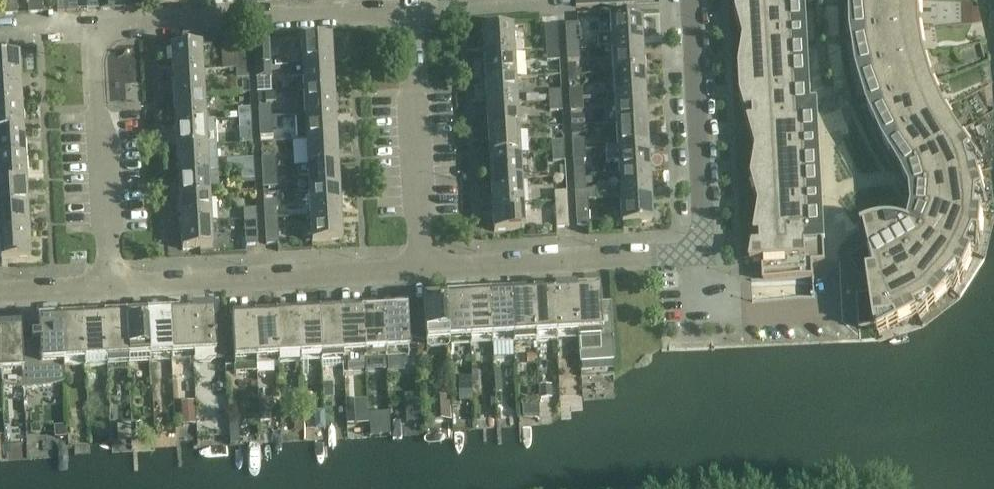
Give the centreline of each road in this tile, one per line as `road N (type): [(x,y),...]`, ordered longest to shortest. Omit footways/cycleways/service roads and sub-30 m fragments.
road 1 (residential): [(113,289),(424,276)]
road 2 (residential): [(424,276),(704,252)]
road 3 (residential): [(424,276),(404,12)]
road 4 (residential): [(113,289),(92,29)]
road 5 (residential): [(704,252),(690,0)]
road 6 (residential): [(704,252),(732,321),(837,318),(835,267)]

